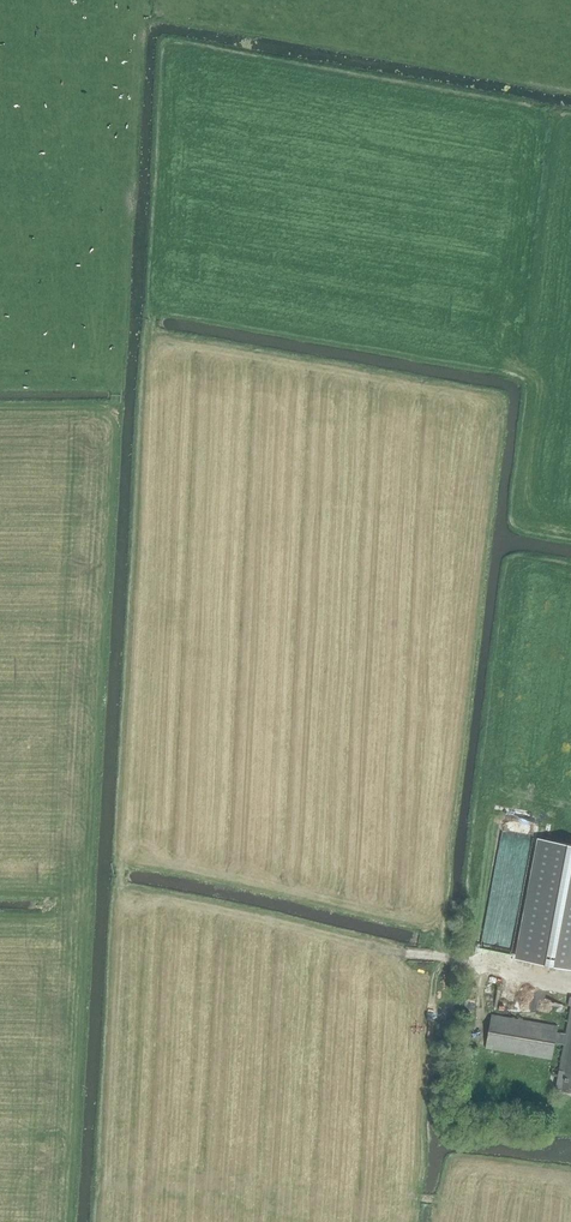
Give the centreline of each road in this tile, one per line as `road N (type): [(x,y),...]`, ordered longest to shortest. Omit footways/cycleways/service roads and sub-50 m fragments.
road 1 (track): [(570,989),(405,954)]

